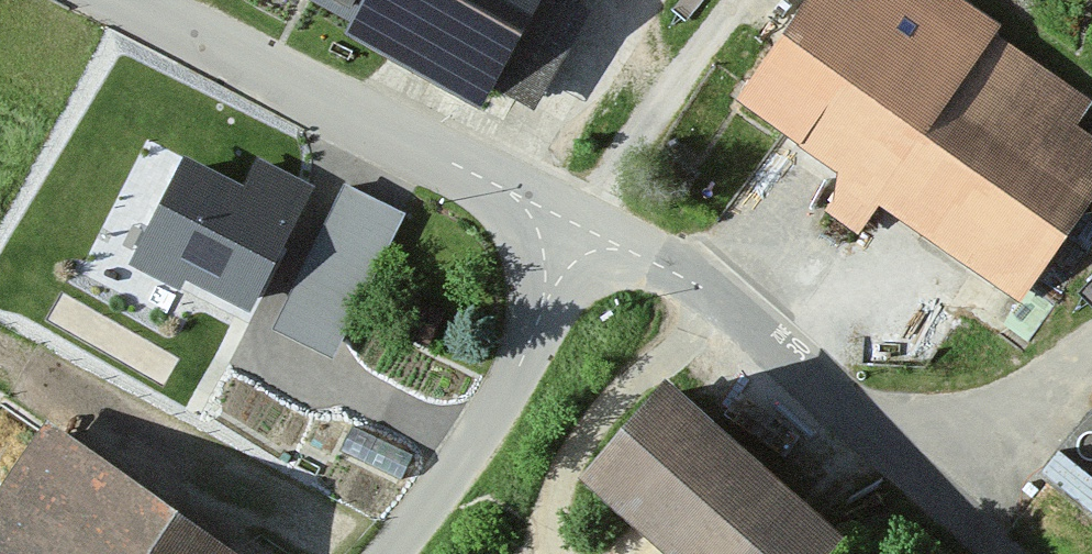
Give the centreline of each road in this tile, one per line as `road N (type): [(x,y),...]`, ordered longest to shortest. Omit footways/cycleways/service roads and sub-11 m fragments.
road 1 (tertiary): [(582,229),(126,0)]
road 2 (unclassified): [(948,506),(724,303),(582,229)]
road 3 (tertiary): [(390,553),(490,414),(582,229)]
road 4 (residential): [(948,506),(1091,355)]

